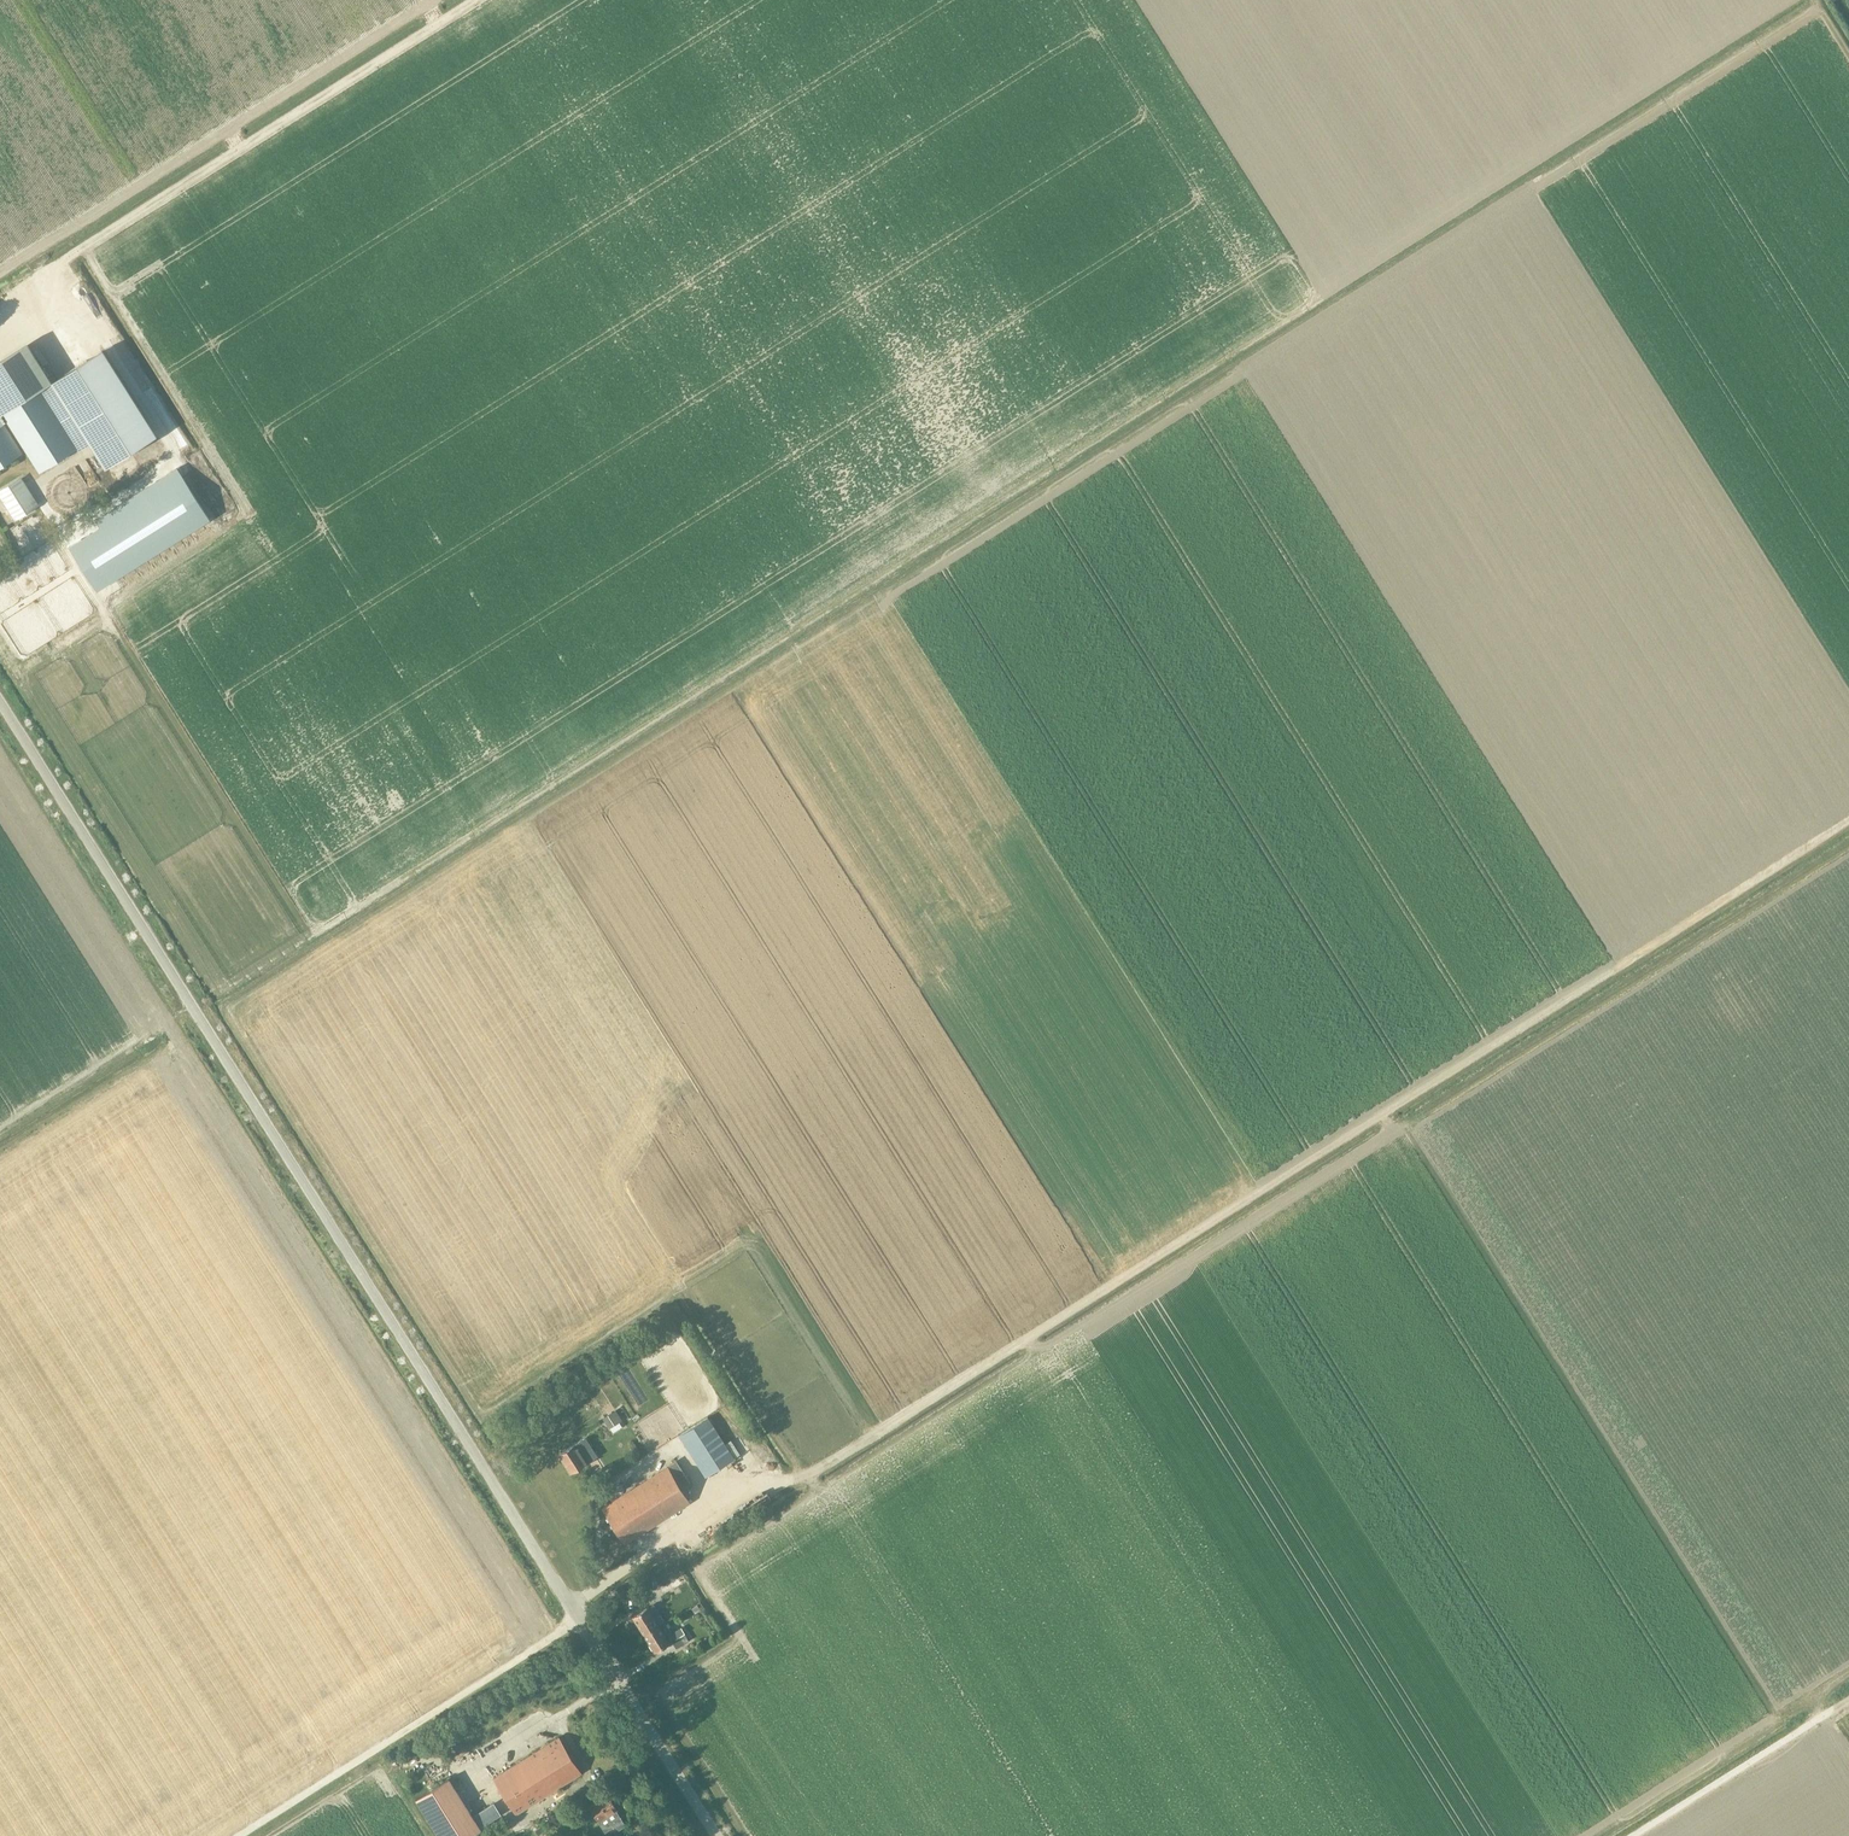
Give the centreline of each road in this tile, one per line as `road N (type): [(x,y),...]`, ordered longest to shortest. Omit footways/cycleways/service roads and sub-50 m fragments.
road 1 (unclassified): [(717,1835),(0,704)]

